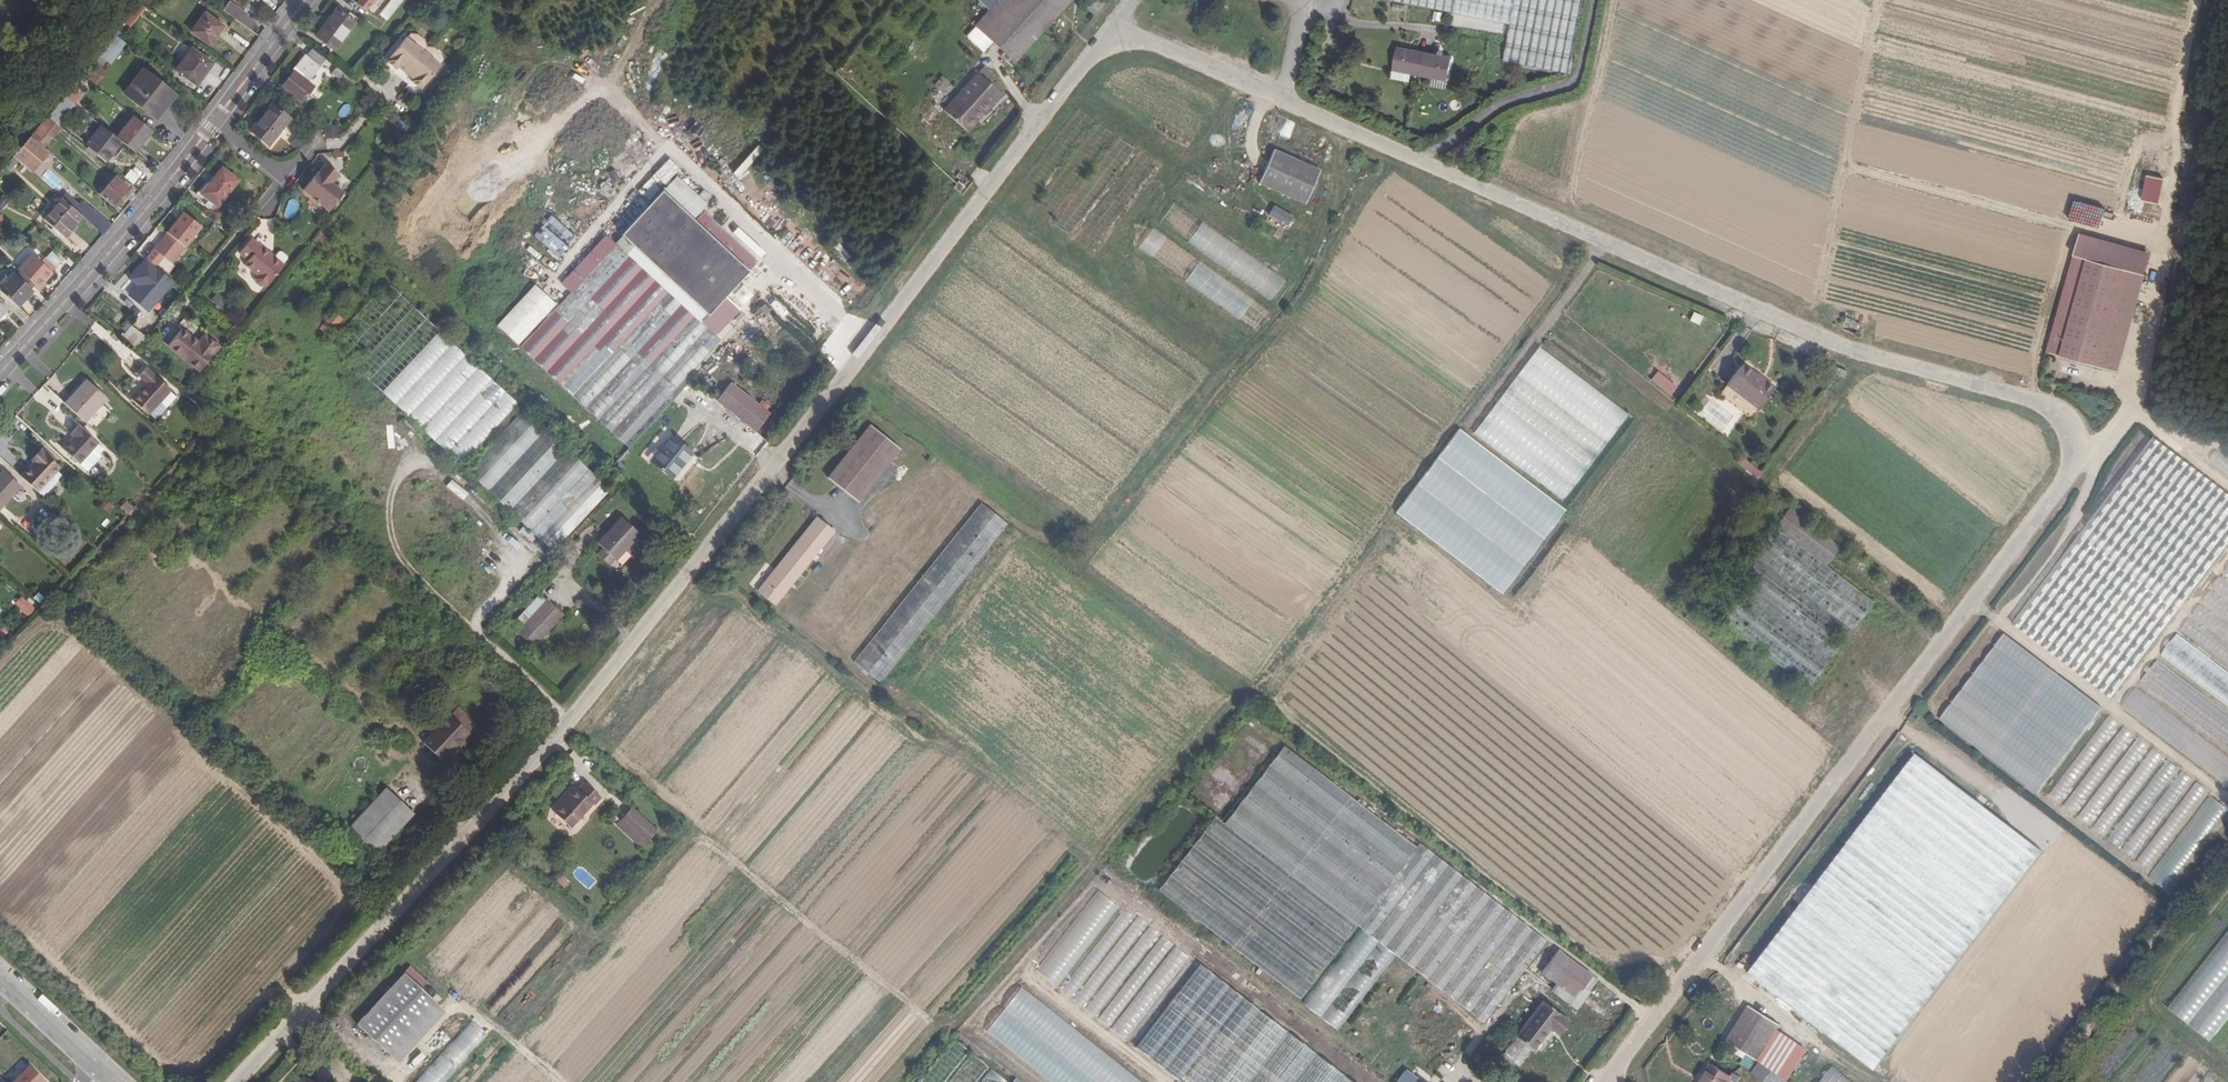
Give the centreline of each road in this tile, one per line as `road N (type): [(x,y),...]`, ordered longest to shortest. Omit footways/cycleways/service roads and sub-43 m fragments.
road 1 (residential): [(1285,101),(1833,350),(2037,404),(2064,432),(2065,474),(1609,1081)]
road 2 (residential): [(235,1081),(575,718),(1113,29)]
road 3 (tertiary): [(0,373),(214,124)]
road 4 (track): [(2227,861),(2060,1081)]
road 5 (residential): [(1113,29),(1285,101)]
road 6 (tertiary): [(214,124),(305,0)]
road 7 (residential): [(0,978),(104,1075)]

